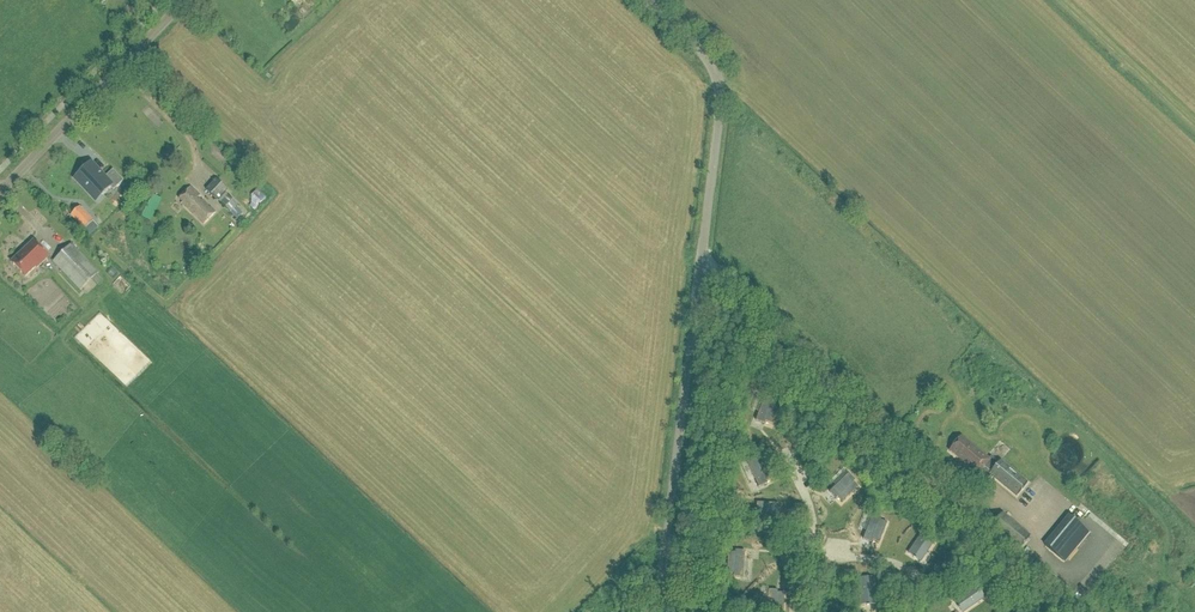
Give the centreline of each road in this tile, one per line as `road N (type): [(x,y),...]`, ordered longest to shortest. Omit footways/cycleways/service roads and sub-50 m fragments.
road 1 (unclassified): [(658,611),(721,117),(715,73),(647,0)]
road 2 (unclassified): [(0,192),(186,0)]

